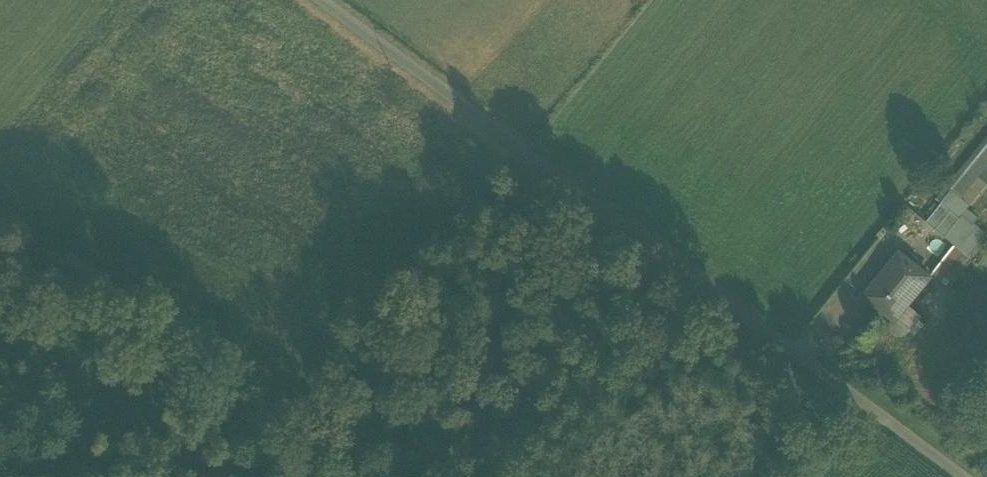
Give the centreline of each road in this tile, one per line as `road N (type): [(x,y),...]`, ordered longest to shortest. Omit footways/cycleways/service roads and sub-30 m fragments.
road 1 (unclassified): [(962,476),(319,0)]

